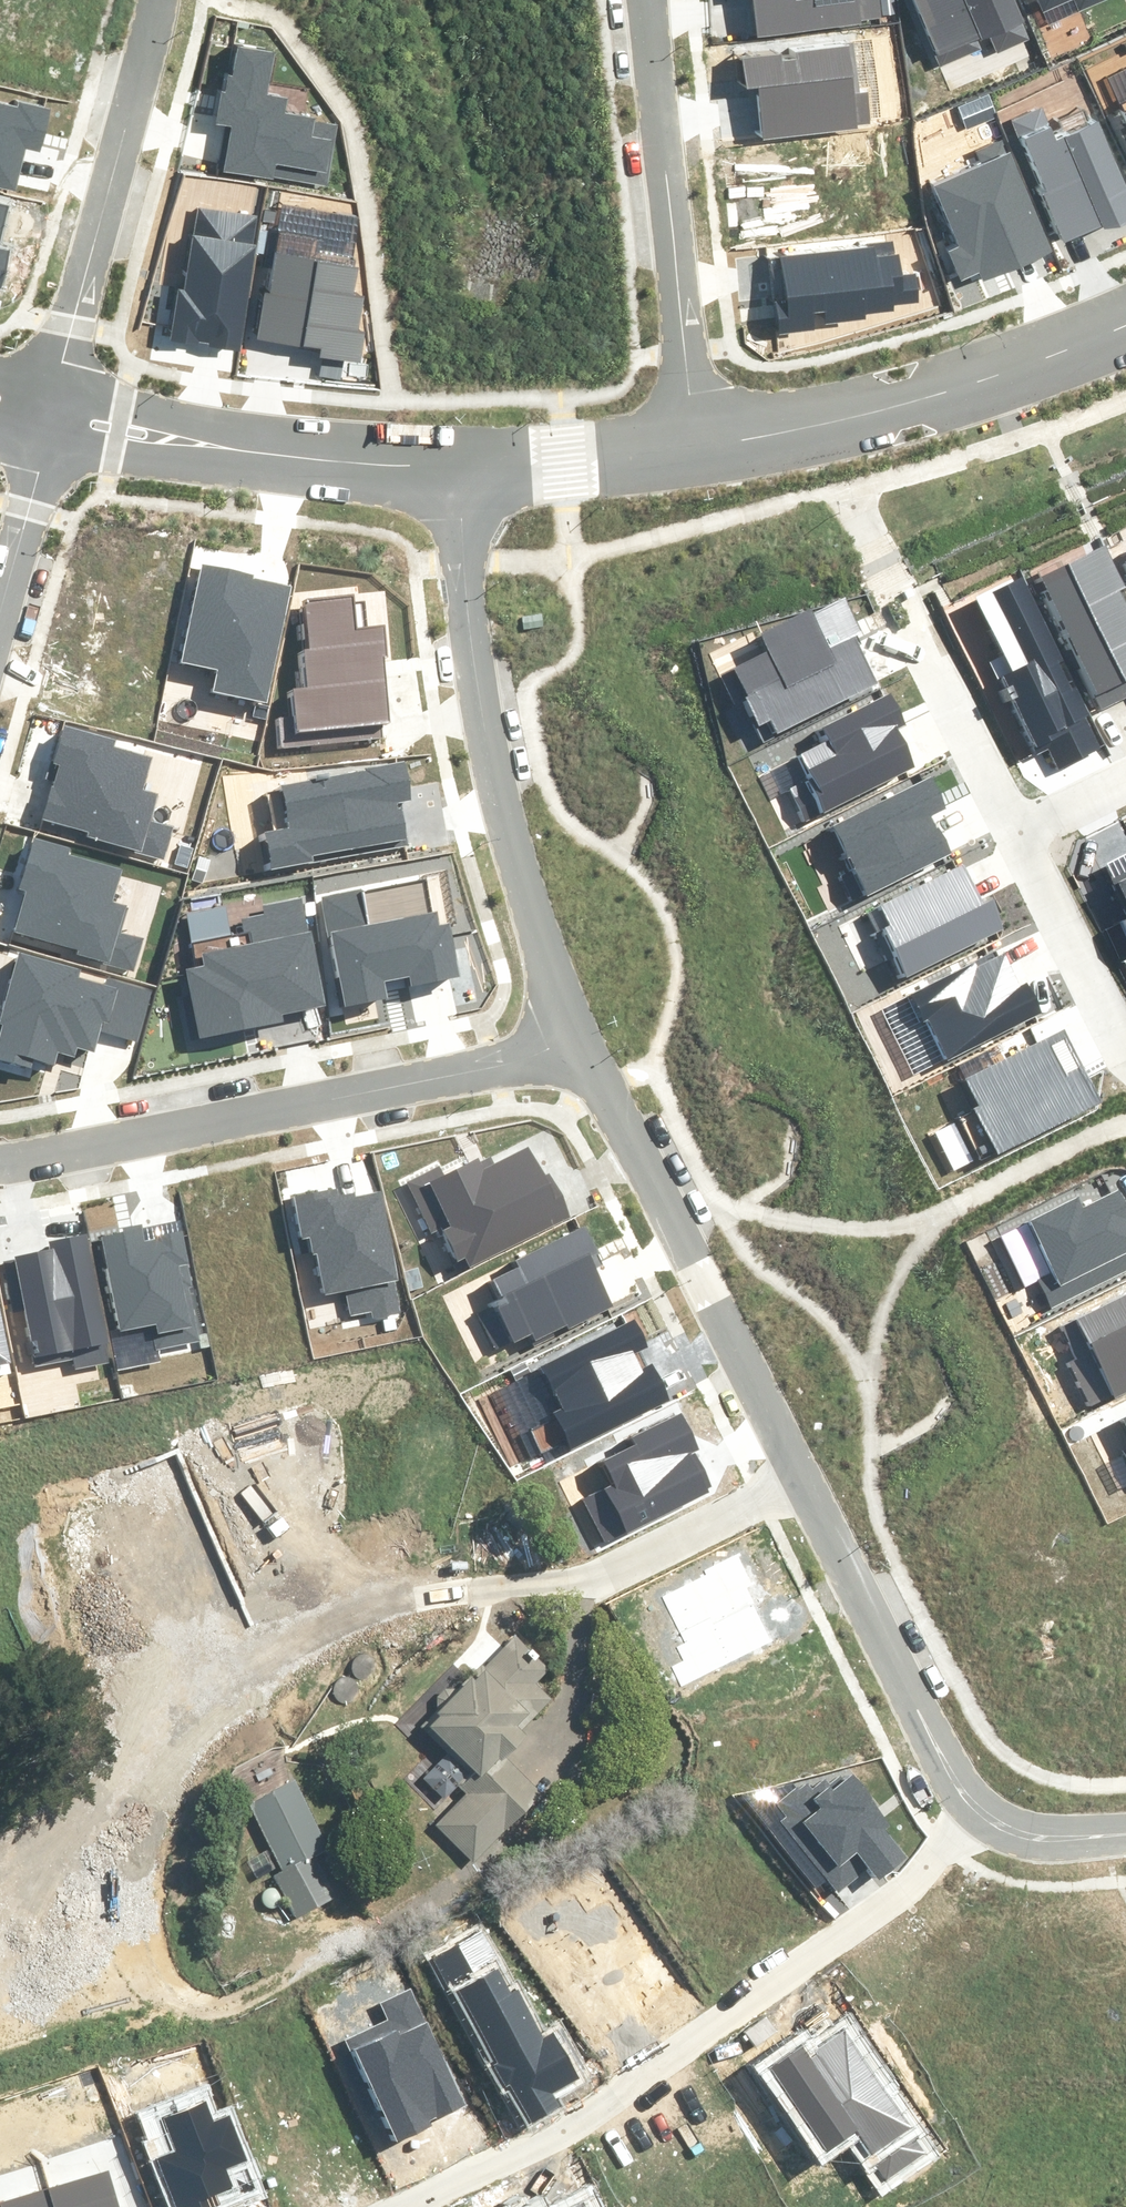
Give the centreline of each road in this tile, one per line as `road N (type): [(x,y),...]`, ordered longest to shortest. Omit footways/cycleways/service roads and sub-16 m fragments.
road 1 (residential): [(982,1800),(880,1906),(590,2116),(380,2206)]
road 2 (unknown): [(593,1576),(463,1589),(312,1623),(172,1716),(67,1823)]
road 3 (residential): [(570,1035),(478,1070),(0,1160)]
road 4 (residential): [(456,466),(473,667),(490,761),(570,1035)]
road 5 (residential): [(570,1035),(801,1474)]
road 6 (residential): [(647,0),(696,447)]
road 7 (residential): [(696,447),(927,400),(1125,326)]
road 8 (residential): [(50,414),(148,0)]
road 9 (residential): [(50,414),(407,468),(456,466)]
road 10 (residential): [(801,1474),(956,1776),(982,1800)]
road 11 (residential): [(1015,821),(894,586)]
road 12 (residential): [(1125,1057),(1015,821)]
road 13 (residential): [(456,466),(696,447)]
road 14 (residential): [(801,1474),(593,1576)]
road 15 (residential): [(0,601),(50,414)]
road 16 (residential): [(982,1800),(1002,1817),(1039,1827),(1125,1828)]
road 17 (residential): [(1015,821),(1125,765)]

